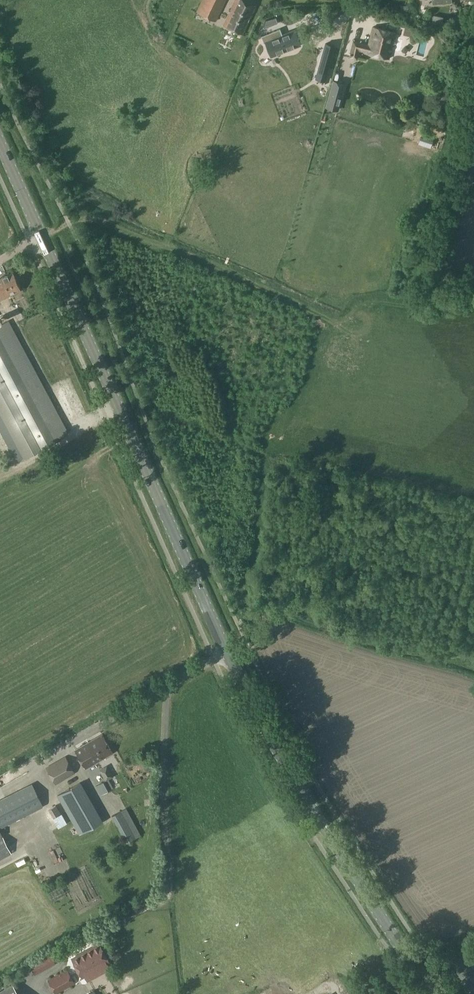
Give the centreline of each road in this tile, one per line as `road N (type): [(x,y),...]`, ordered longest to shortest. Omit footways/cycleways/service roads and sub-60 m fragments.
road 1 (secondary): [(433,993),(270,729),(0,142)]

